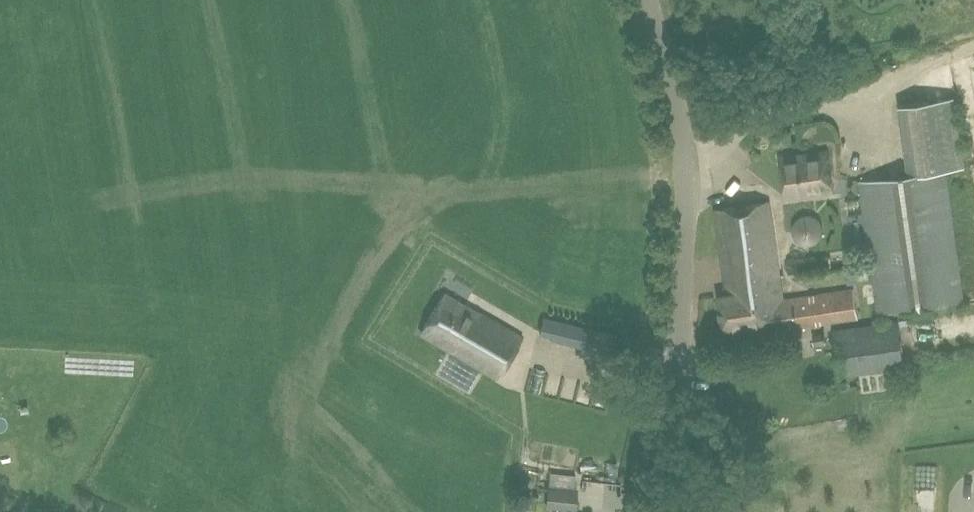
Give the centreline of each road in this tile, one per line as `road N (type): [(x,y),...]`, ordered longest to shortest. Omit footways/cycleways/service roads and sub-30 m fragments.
road 1 (unclassified): [(663,511),(687,182),(651,0)]

